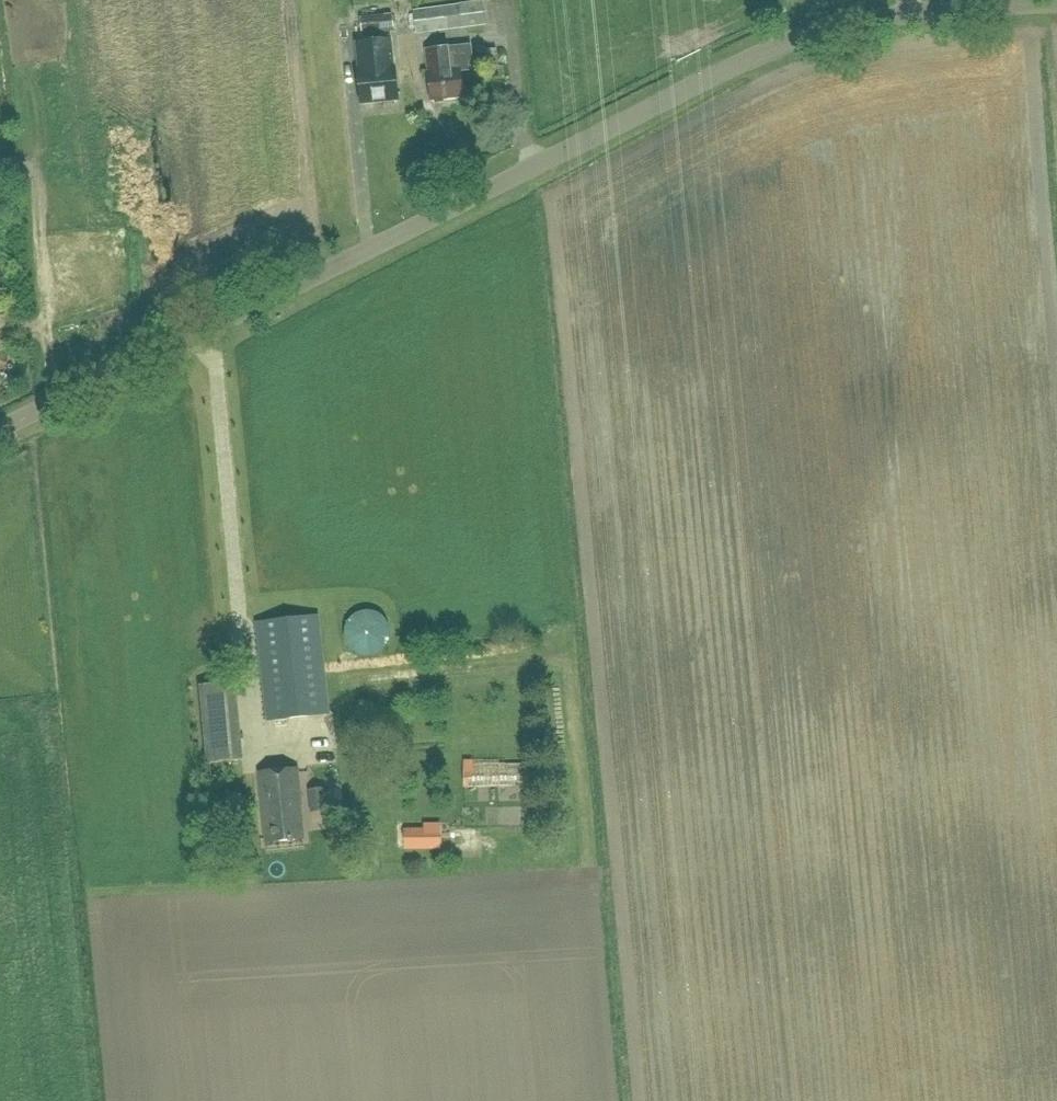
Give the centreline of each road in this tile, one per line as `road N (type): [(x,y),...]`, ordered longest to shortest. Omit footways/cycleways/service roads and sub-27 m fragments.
road 1 (unclassified): [(0,427),(799,39),(940,11),(1056,6)]

